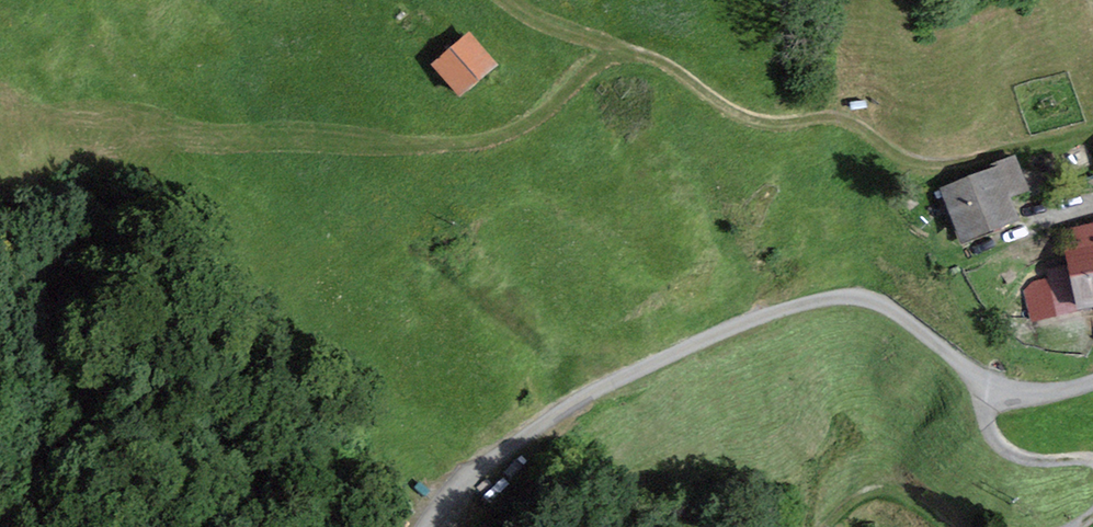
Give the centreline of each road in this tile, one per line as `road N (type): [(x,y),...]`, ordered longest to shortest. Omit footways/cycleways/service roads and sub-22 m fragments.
road 1 (track): [(365,0),(356,94),(372,132),(396,143),(491,136),(530,125),(602,62),(649,54),(764,120),(829,115),(916,161),(962,161),(1092,127)]
road 2 (unclassified): [(434,526),(448,502),(608,382),(803,302),(863,298),(996,385),(1055,392),(1092,381)]
road 3 (track): [(1092,456),(1017,456),(995,434),(996,385)]

